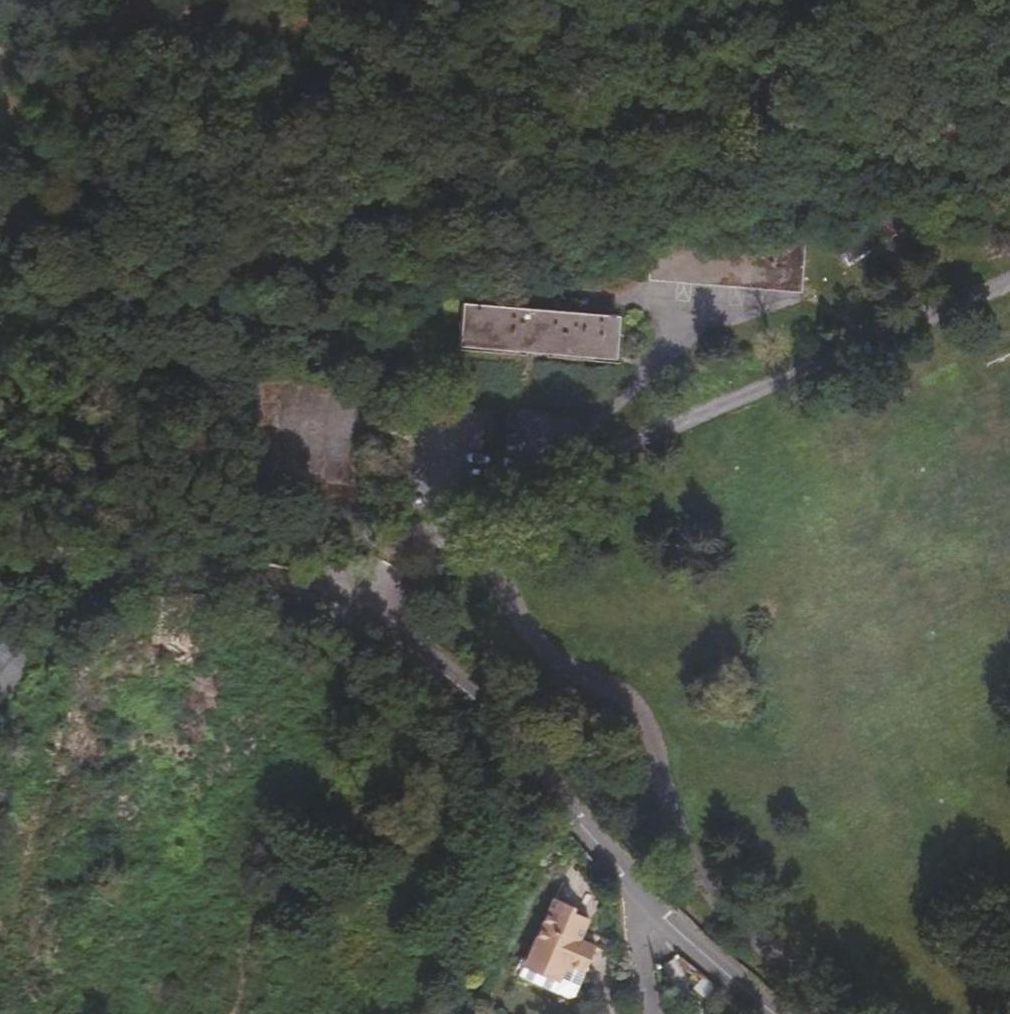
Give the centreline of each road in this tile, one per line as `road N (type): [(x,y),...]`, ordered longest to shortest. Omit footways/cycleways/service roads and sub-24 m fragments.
road 1 (tertiary): [(0,554),(269,592),(339,607),(380,628),(478,695),(649,905)]
road 2 (tertiary): [(649,905),(773,1013)]

